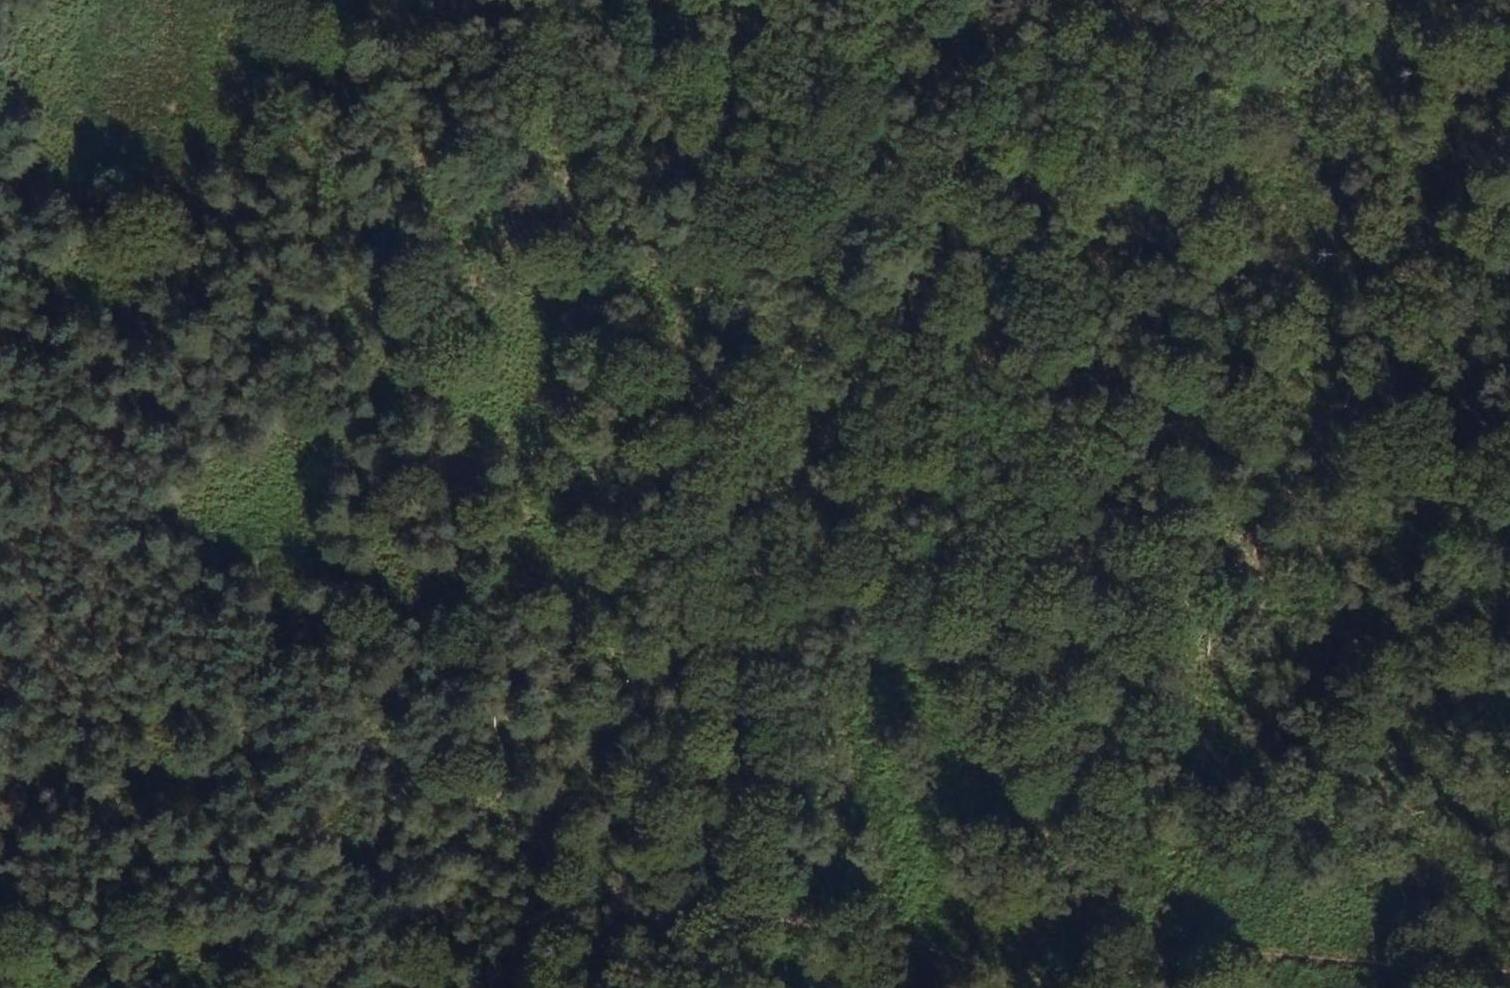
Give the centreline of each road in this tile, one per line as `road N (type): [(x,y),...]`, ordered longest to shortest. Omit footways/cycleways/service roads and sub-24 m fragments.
road 1 (track): [(425,987),(635,891),(1124,987)]
road 2 (track): [(1156,987),(1509,956)]

